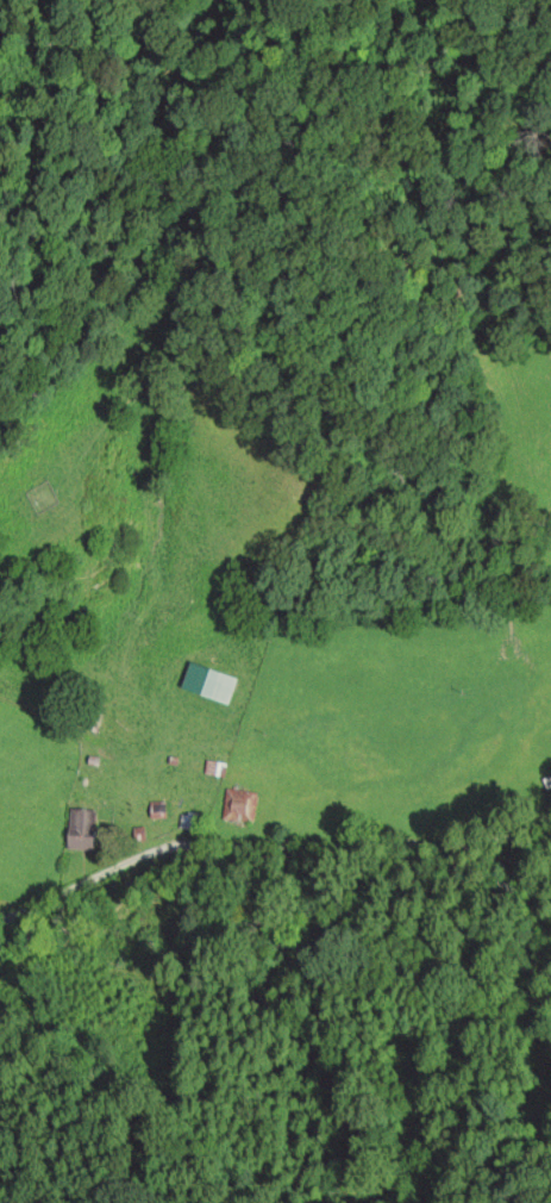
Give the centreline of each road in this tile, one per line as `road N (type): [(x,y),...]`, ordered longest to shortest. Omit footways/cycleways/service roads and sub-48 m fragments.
road 1 (residential): [(42,904),(183,844),(275,859),(550,810)]

